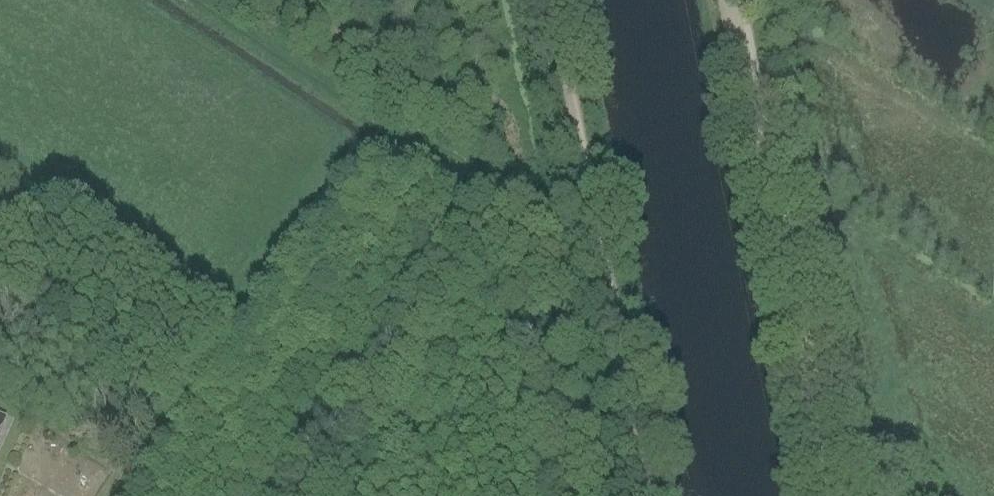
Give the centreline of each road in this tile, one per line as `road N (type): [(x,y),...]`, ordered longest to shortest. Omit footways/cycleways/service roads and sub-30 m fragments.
road 1 (track): [(734,0),(833,495)]
road 2 (track): [(545,0),(639,495)]

